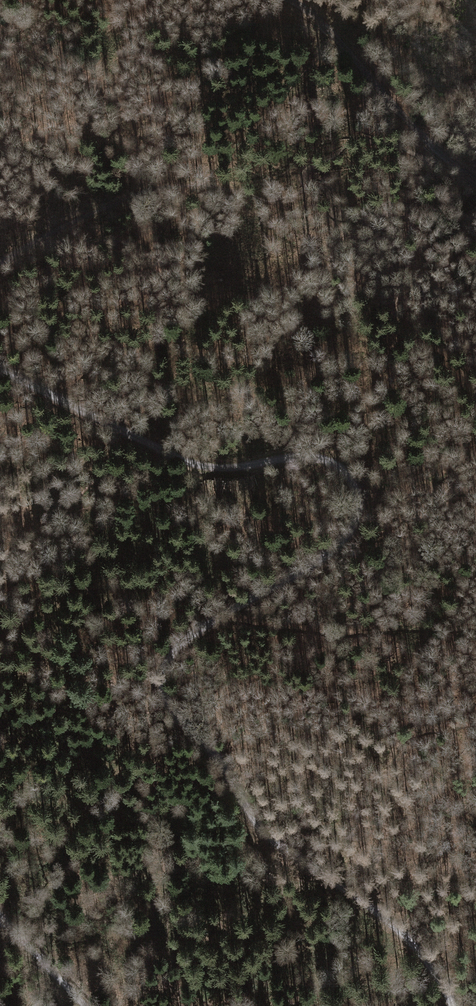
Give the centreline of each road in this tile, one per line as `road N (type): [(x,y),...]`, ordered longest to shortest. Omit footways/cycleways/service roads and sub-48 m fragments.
road 1 (track): [(0,372),(201,466),(305,457),(326,460),(351,480),(359,510),(350,529),(184,639),(169,658),(161,692),(221,760),(262,831),(415,947),(451,1005)]
road 2 (track): [(291,0),(317,16),(409,122),(468,176)]
road 3 (track): [(84,1005),(0,918)]

